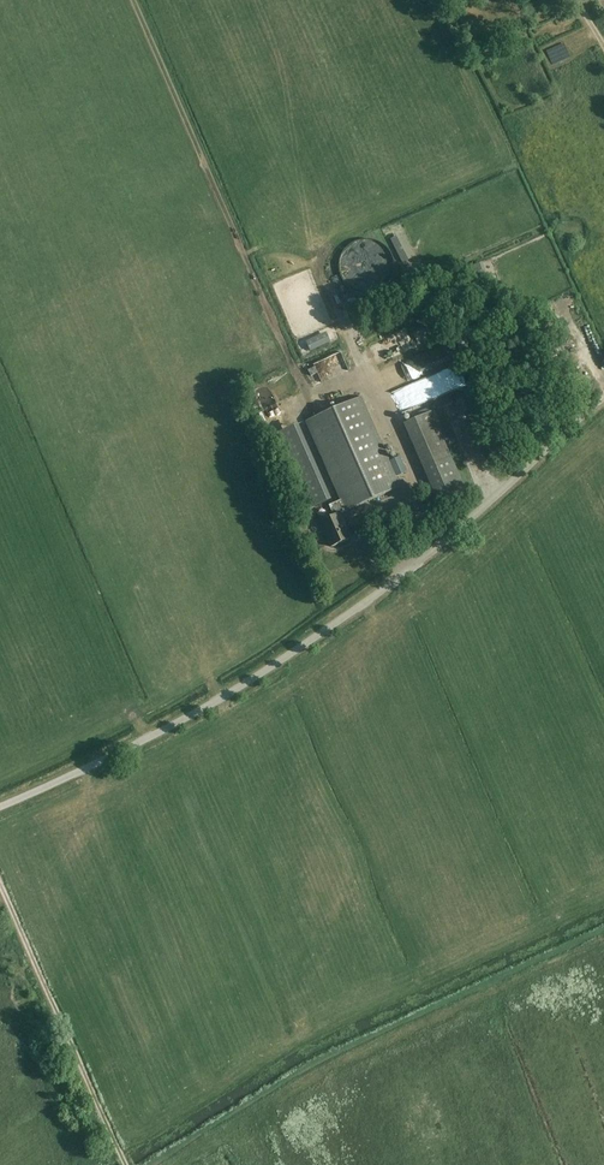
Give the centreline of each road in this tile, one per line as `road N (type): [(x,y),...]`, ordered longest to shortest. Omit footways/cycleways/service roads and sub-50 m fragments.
road 1 (unclassified): [(0,807),(180,721),(320,634),(411,569),(603,395)]
road 2 (track): [(0,884),(126,1164)]

